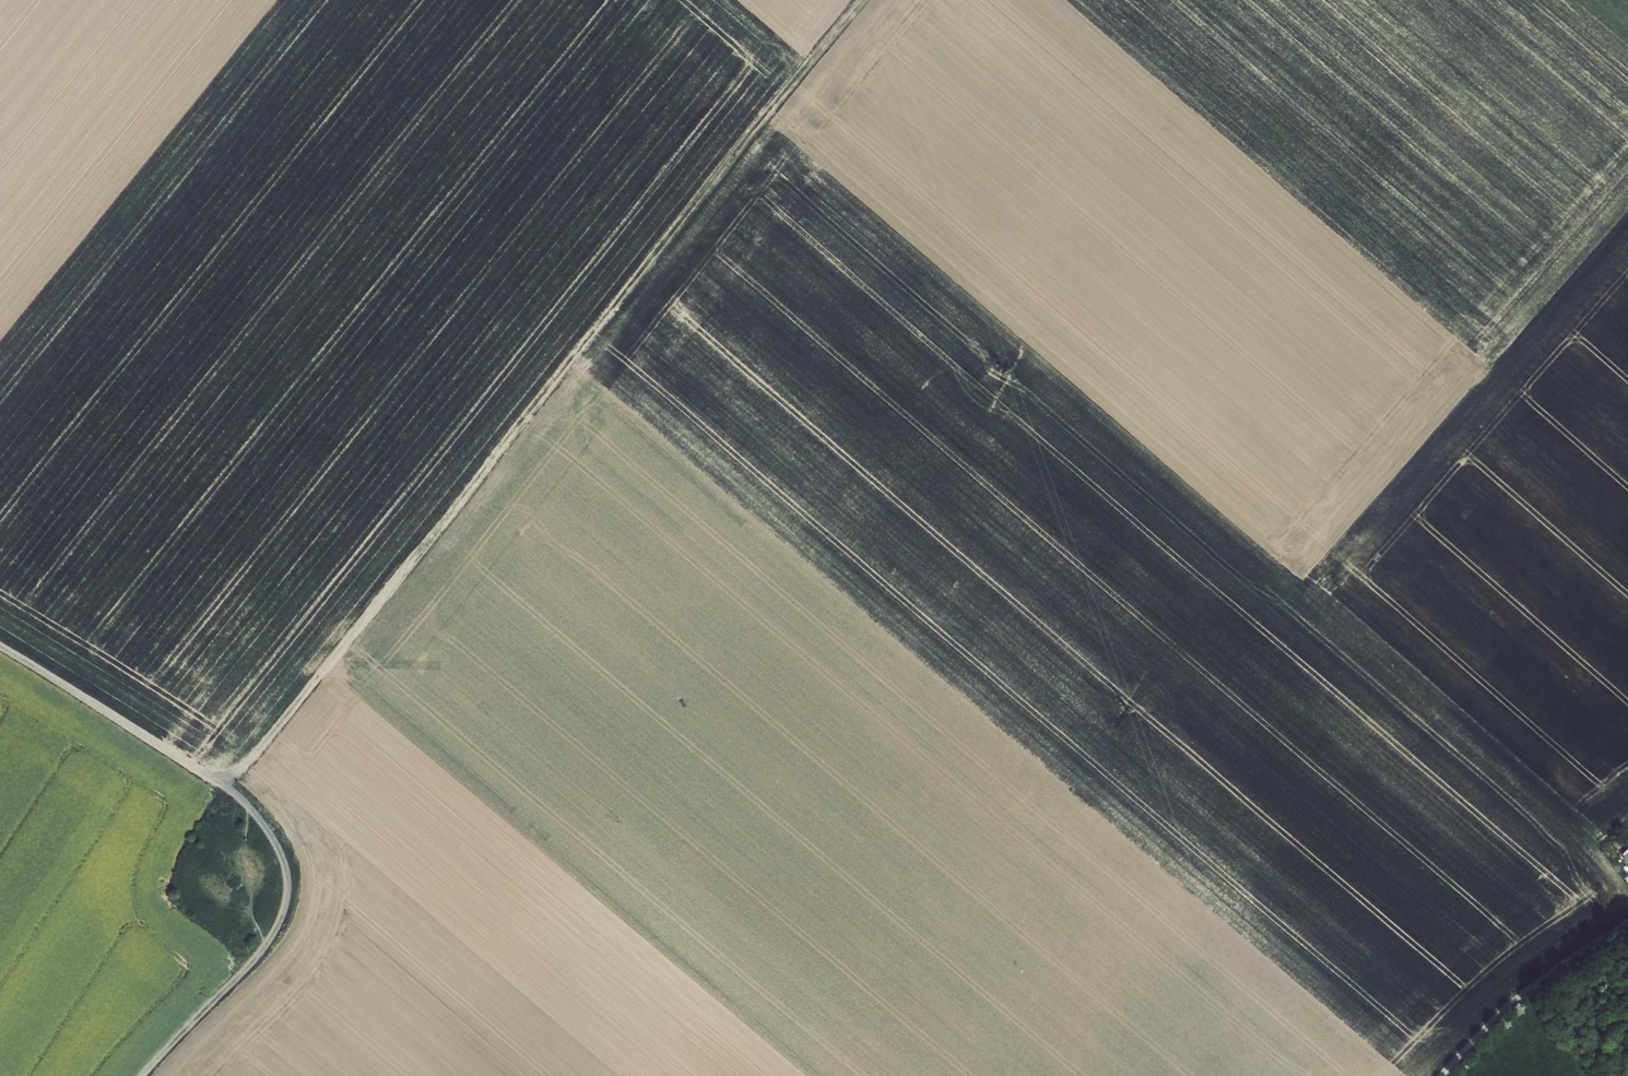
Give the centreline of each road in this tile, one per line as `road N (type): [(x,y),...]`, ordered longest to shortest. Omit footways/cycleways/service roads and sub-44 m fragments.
road 1 (track): [(223,785),(858,0)]
road 2 (track): [(0,645),(223,785),(254,812),(283,860),(287,890),(275,933),(143,1075)]
road 3 (residential): [(1442,1075),(1510,1004),(1627,922)]

